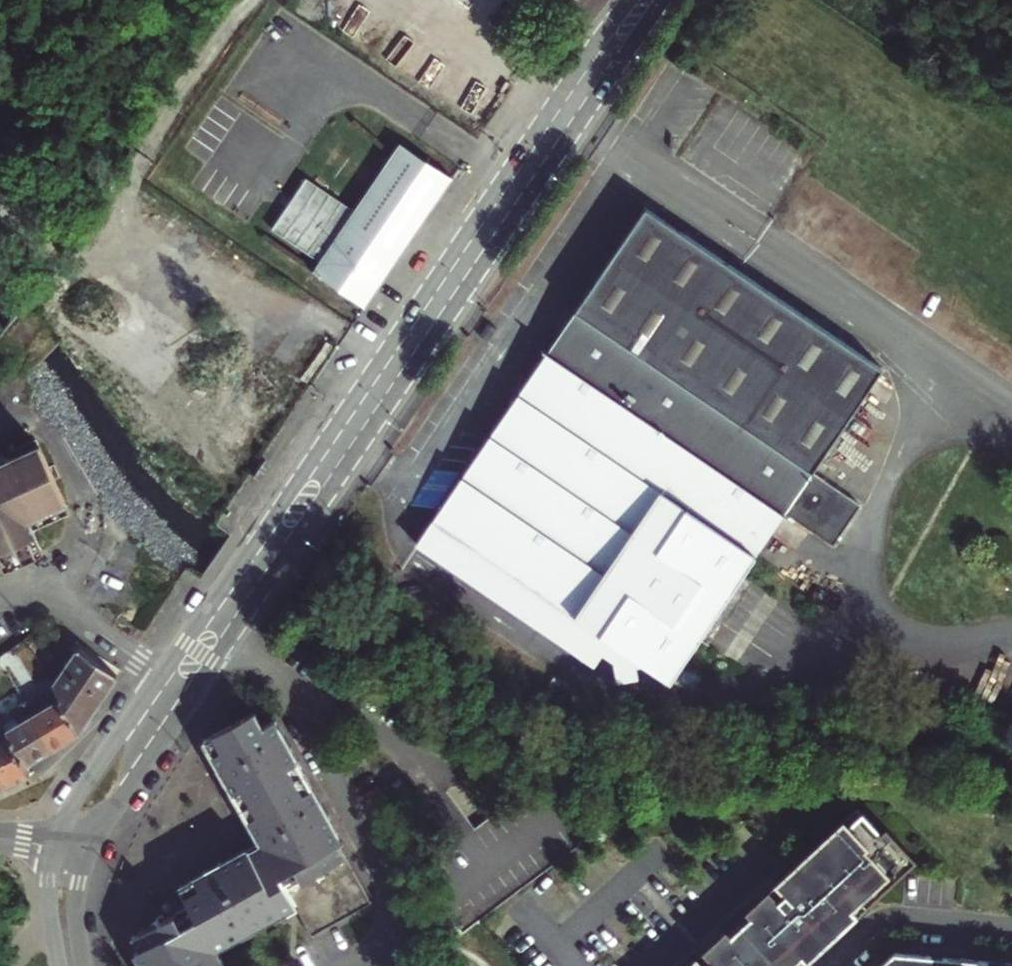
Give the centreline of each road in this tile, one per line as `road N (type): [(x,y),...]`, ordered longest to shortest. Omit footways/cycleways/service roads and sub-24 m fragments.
road 1 (tertiary): [(87,854),(661,0)]
road 2 (tertiary): [(630,0),(91,776),(54,844)]
road 3 (residential): [(1011,925),(901,917),(871,930),(831,965)]
road 4 (tertiary): [(54,844),(45,881),(57,965)]

